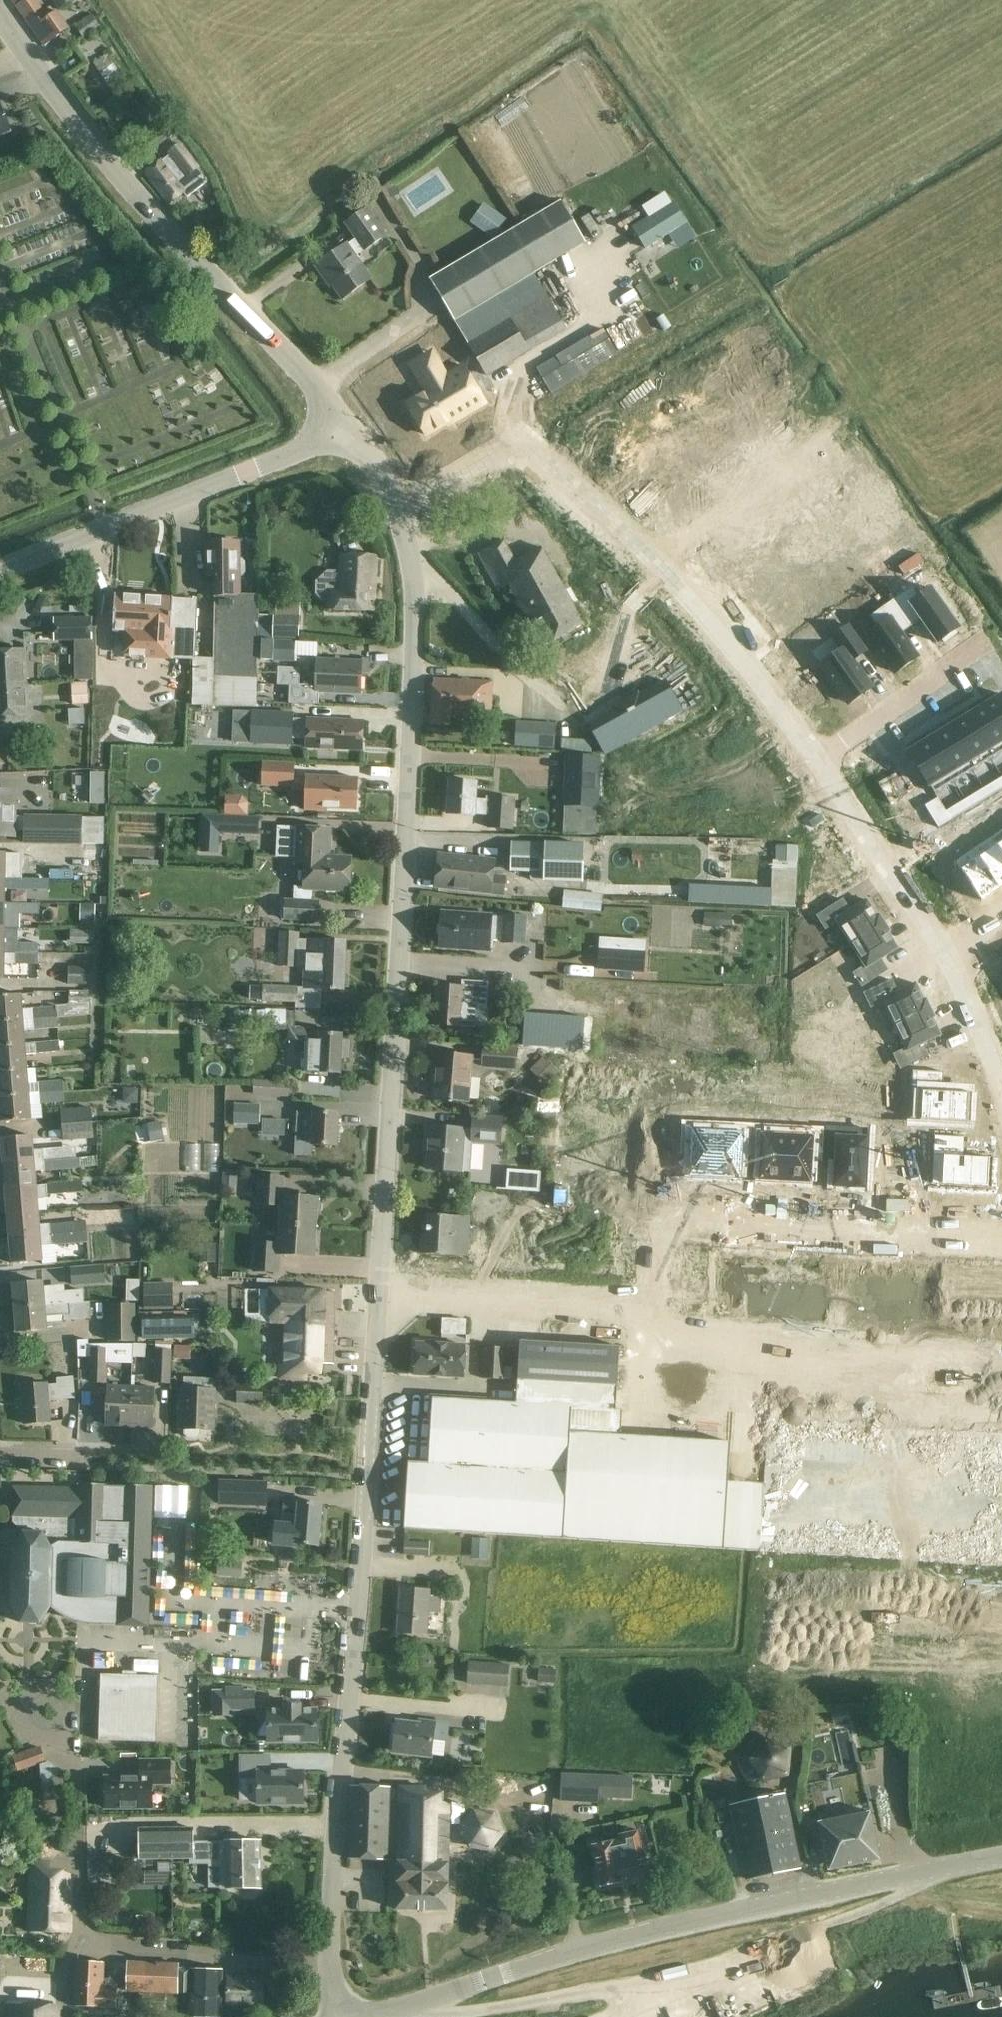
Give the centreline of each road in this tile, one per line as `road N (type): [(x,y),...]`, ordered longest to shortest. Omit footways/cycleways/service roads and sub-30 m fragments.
road 1 (tertiary): [(378,1291),(414,579)]
road 2 (tertiary): [(330,1968),(378,1291)]
road 3 (tertiary): [(370,2016),(643,1932),(1001,1855)]
road 4 (residential): [(392,500),(518,446),(669,577),(818,760)]
road 5 (tertiary): [(353,431),(78,123),(0,7)]
road 6 (residential): [(633,1307),(640,1220),(1001,1237)]
road 7 (unclassified): [(0,570),(353,431)]
road 8 (residential): [(633,1307),(378,1291)]
road 9 (residential): [(818,760),(959,972)]
road 10 (residential): [(330,1968),(84,1938)]
road 11 (residential): [(84,1938),(70,1709)]
road 12 (unclassified): [(577,714),(489,641),(433,581),(414,579)]
road 13 (residential): [(818,760),(979,648)]
road 14 (residential): [(0,1455),(173,1454)]

